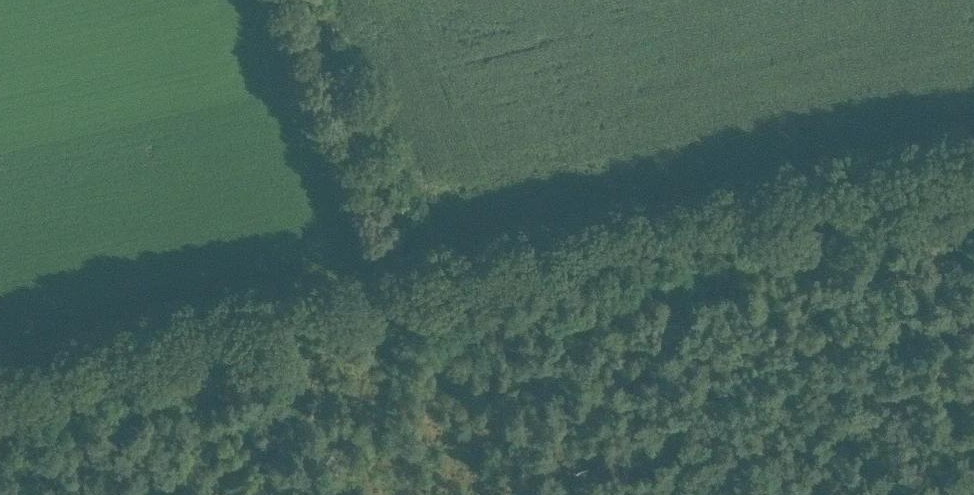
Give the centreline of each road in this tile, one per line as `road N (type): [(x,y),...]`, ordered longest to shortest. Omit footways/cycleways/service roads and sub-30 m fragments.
road 1 (track): [(0,375),(898,163)]

